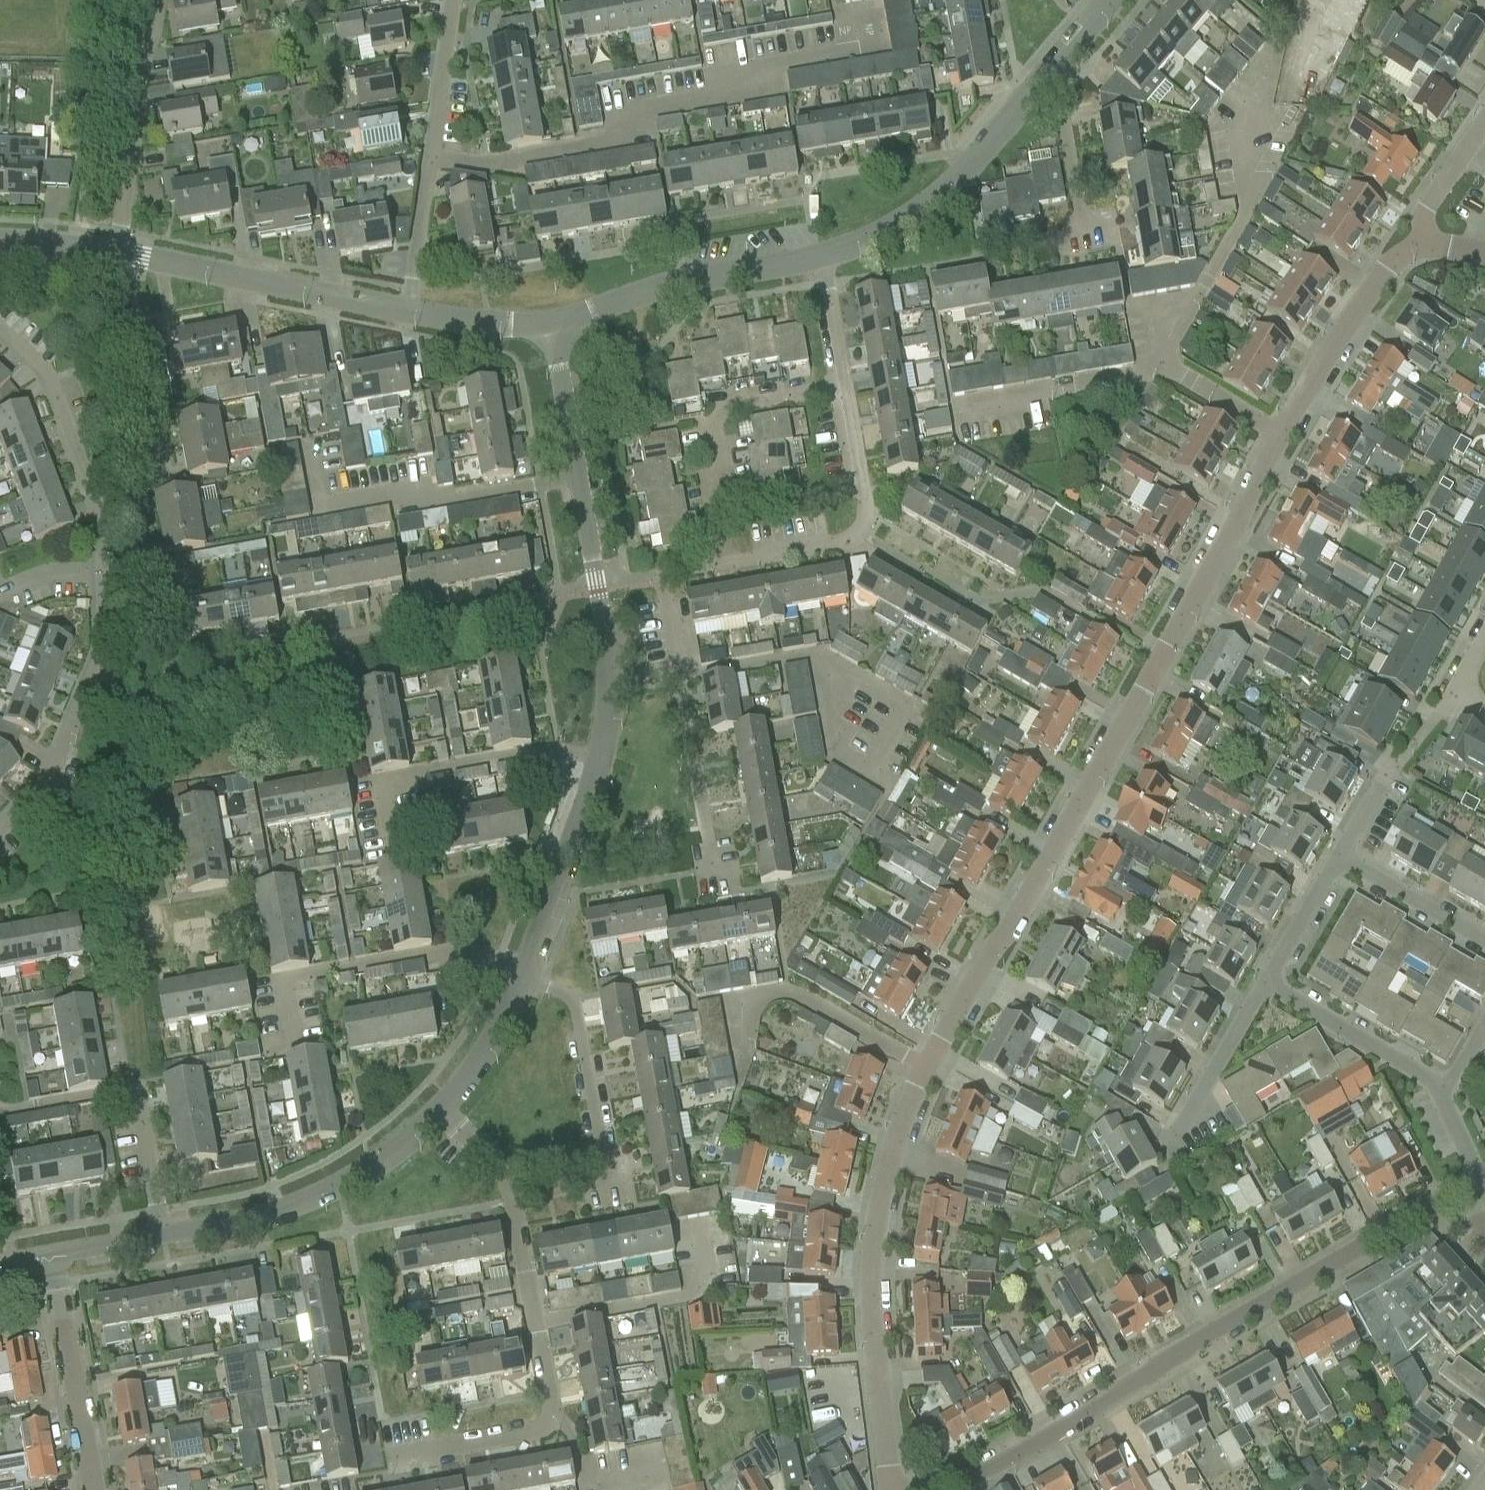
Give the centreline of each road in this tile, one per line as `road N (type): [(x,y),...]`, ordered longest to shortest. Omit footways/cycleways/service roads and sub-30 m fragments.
road 1 (residential): [(891,1489),(873,1331),(873,1246),(904,1118),(1282,438),(1382,275),(1424,245)]
road 2 (residential): [(948,1489),(1413,1216),(1480,1185)]
road 3 (residential): [(390,1461),(548,1426),(511,1200),(495,1168),(440,1109)]
road 4 (residential): [(440,1109),(495,1037),(555,895),(600,763),(609,682)]
road 5 (residential): [(609,682),(553,328)]
road 6 (residential): [(406,310),(453,0)]
road 7 (residential): [(161,1234),(285,1210),(369,1168),(440,1109)]
road 8 (residential): [(820,261),(862,244),(980,147),(1053,67)]
road 9 (residential): [(115,254),(406,310)]
road 10 (residential): [(728,565),(713,482),(720,404),(845,388)]
road 11 (residential): [(0,830),(57,767),(101,658),(101,575)]
road 12 (residential): [(728,565),(845,542),(867,514),(845,388)]
road 13 (residential): [(161,1234),(137,1099),(126,1091),(0,1115)]
road 14 (residential): [(553,328),(645,295),(820,261)]
road 15 (residential): [(101,575),(102,520),(66,427),(30,364),(0,338)]
road 16 (residential): [(115,254),(154,0)]
road 17 (track): [(76,249),(110,0)]
road 18 (residential): [(92,1489),(51,1259)]
road 19 (residential): [(1440,1103),(1255,988)]
road 20 (residential): [(713,883),(679,678)]
road 21 (residential): [(1163,1147),(1255,988)]
road 22 (residential): [(1084,237),(1053,67)]
road 23 (residential): [(1336,866),(1484,944)]
road 24 (residential): [(679,678),(665,592),(672,575),(728,565)]
road 25 (residential): [(406,310),(491,328),(553,328)]
road 26 (residential): [(1255,988),(1336,866)]
road 27 (residential): [(1424,245),(1427,208),(1484,119)]
road 28 (residential): [(845,388),(820,261)]

